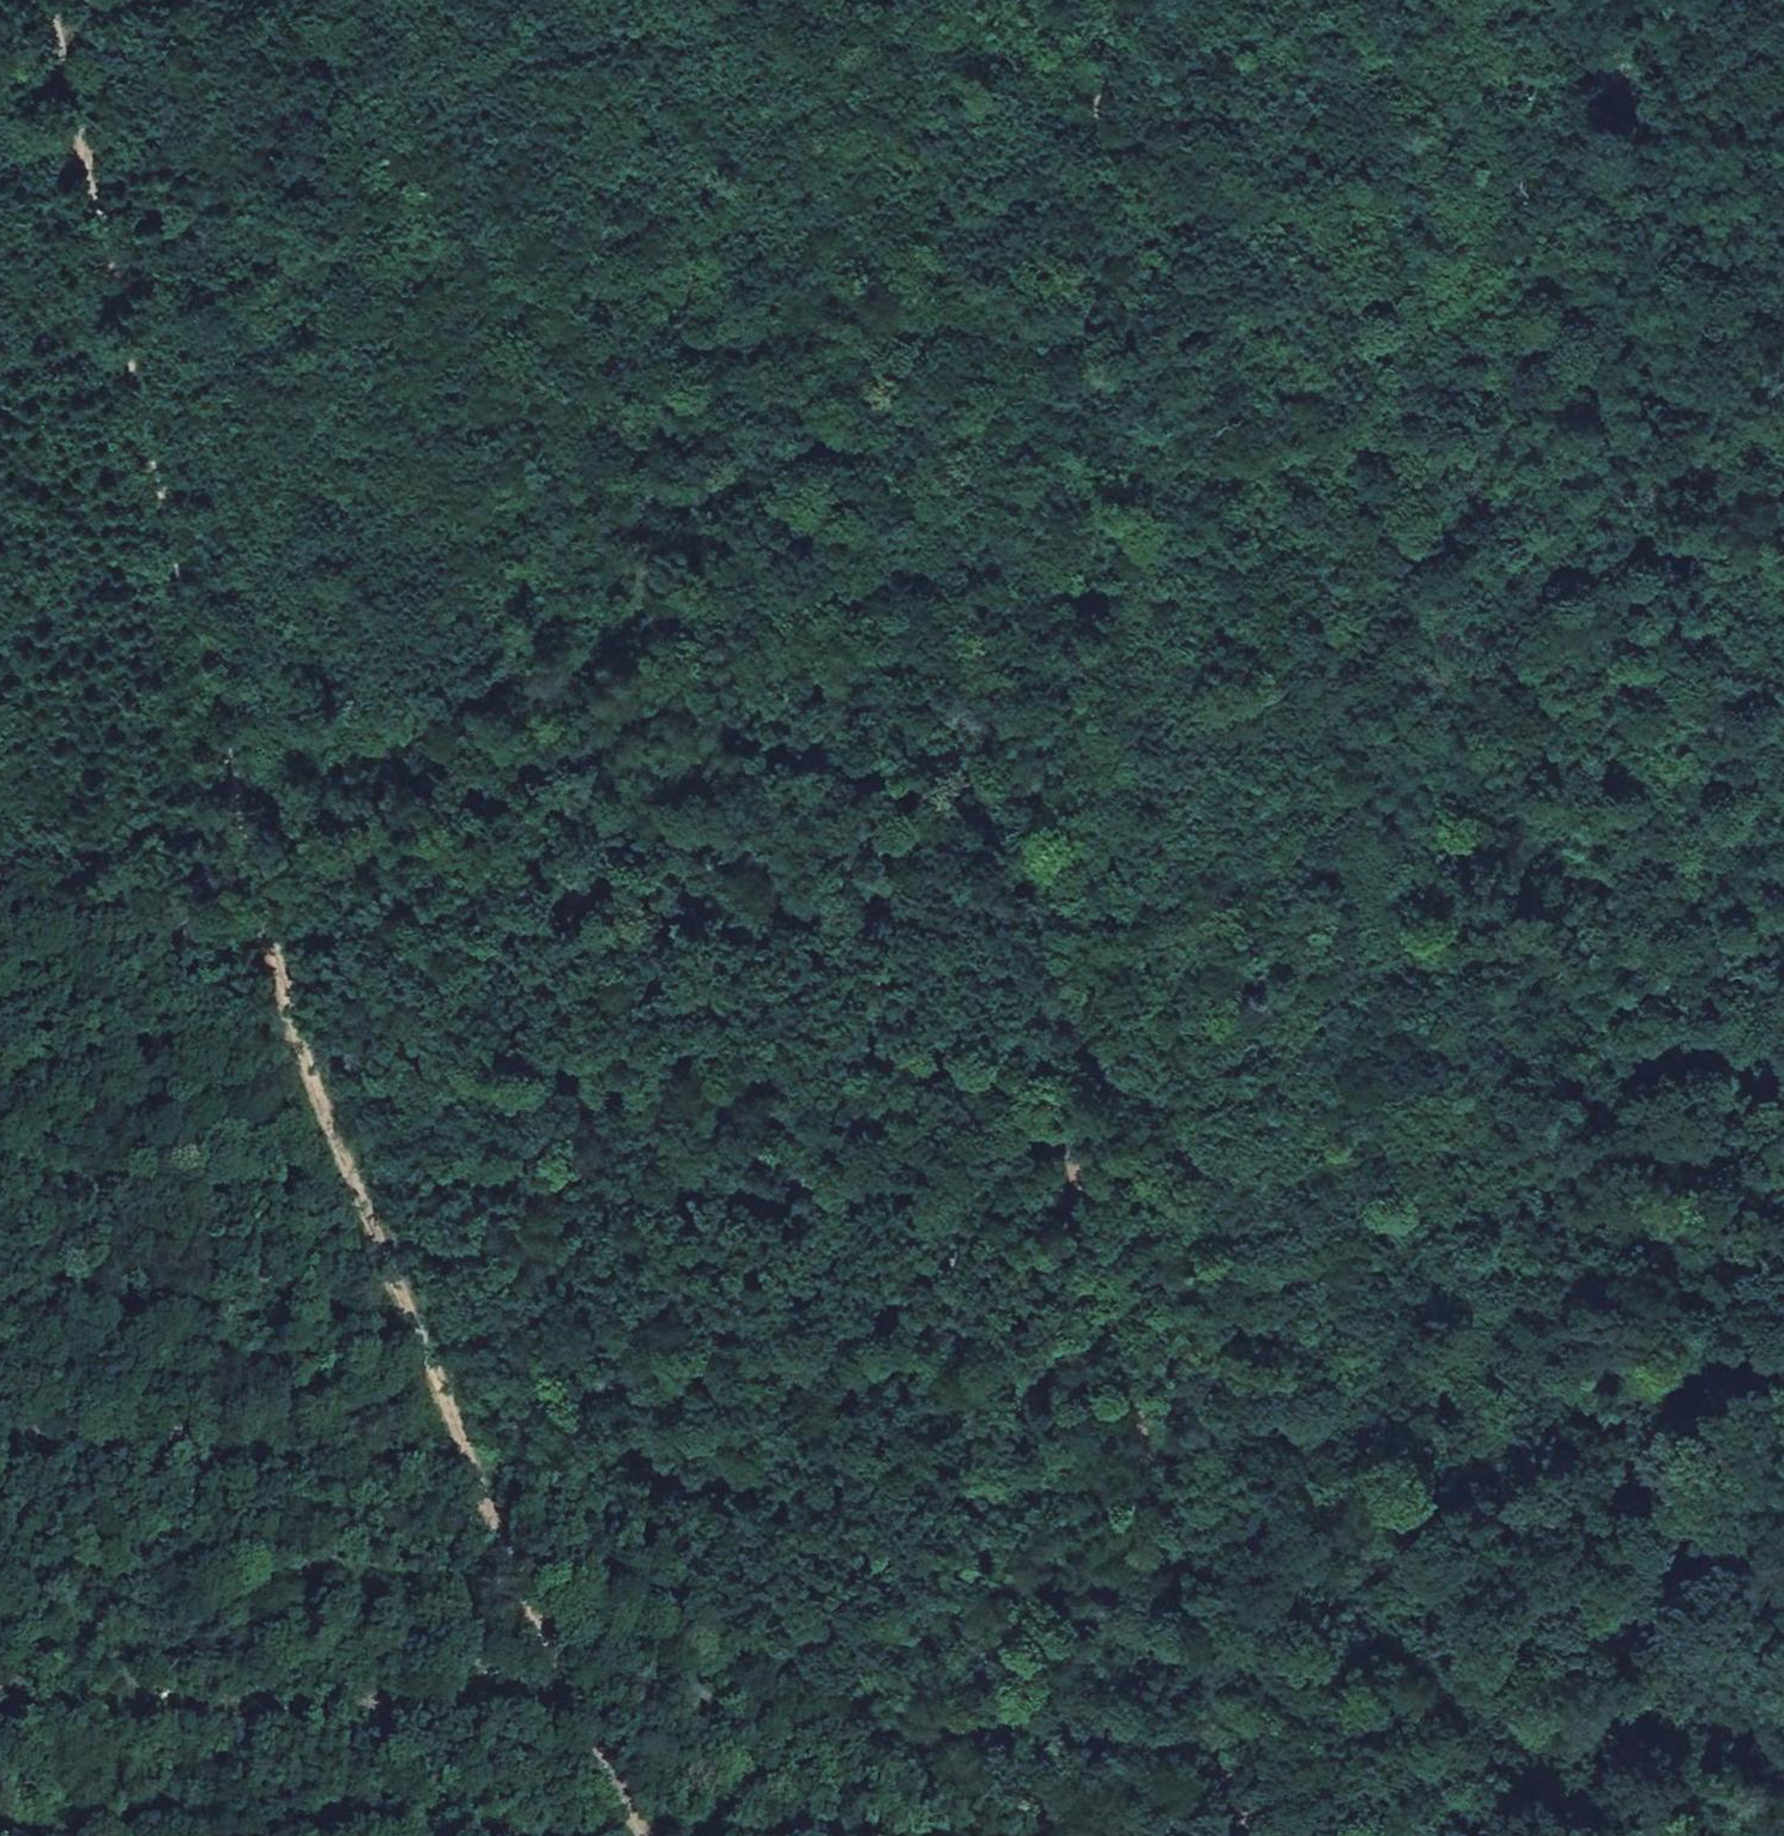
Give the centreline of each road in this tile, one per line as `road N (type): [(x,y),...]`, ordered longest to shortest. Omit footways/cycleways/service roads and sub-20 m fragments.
road 1 (track): [(1108,0),(1090,199),(1098,572),(1049,858),(1119,1288),(1248,1835)]
road 2 (track): [(0,1028),(153,949),(263,915),(604,1771),(649,1835)]
road 3 (track): [(263,915),(44,0)]
road 4 (track): [(1092,298),(680,352)]

